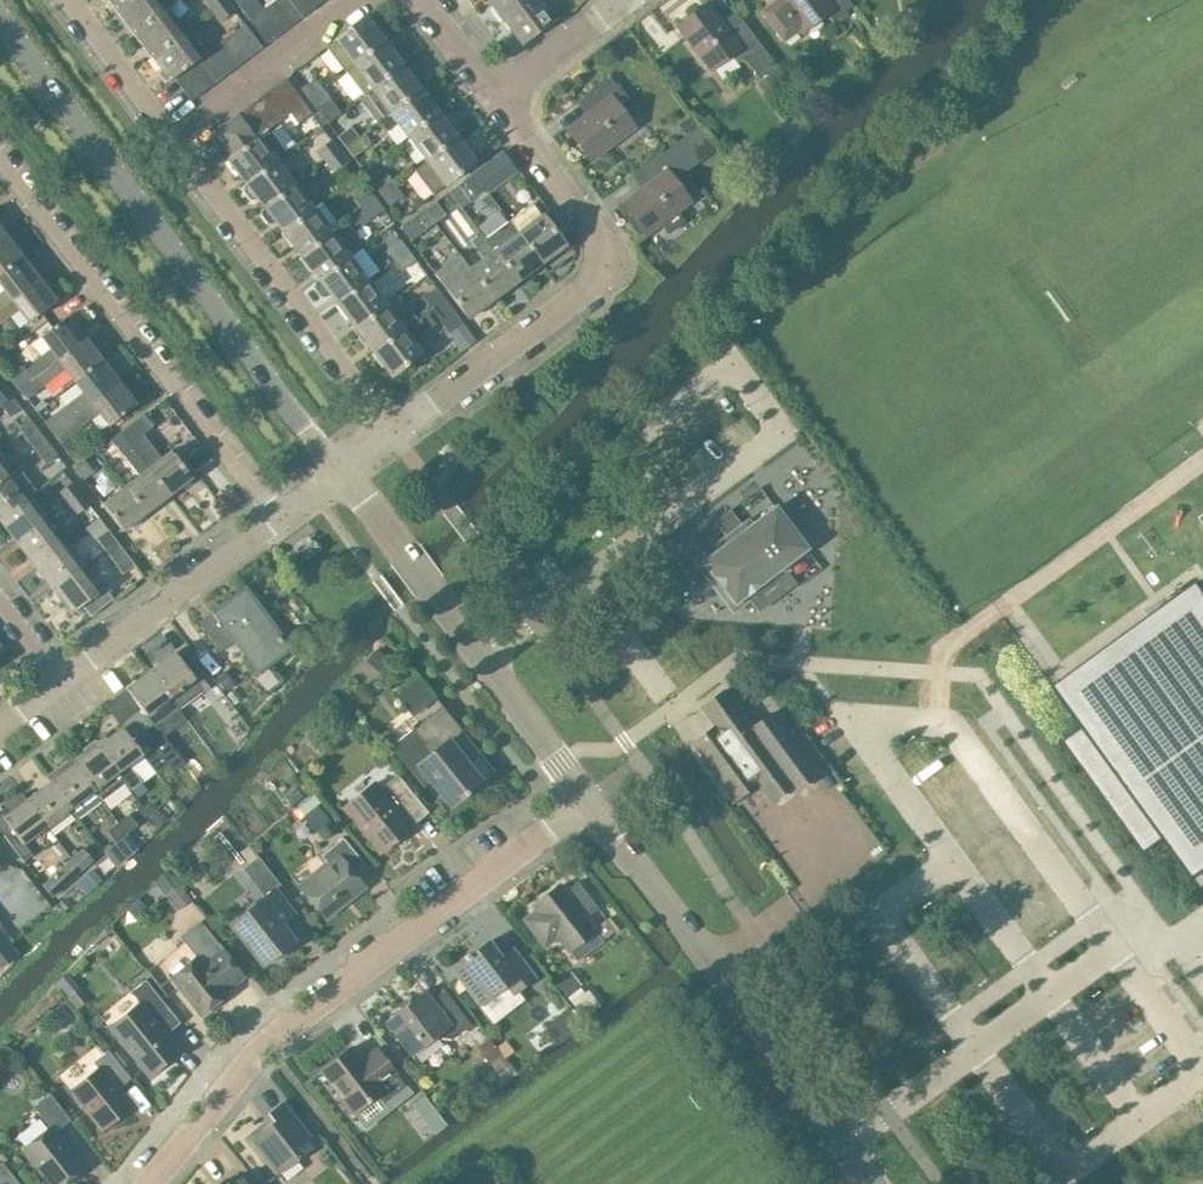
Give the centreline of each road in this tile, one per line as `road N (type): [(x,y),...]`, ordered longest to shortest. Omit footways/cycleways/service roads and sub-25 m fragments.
road 1 (residential): [(133,1183),(248,1064),(587,802)]
road 2 (unclassified): [(339,476),(0,26)]
road 3 (residential): [(393,430),(617,260),(494,95)]
road 4 (unclassified): [(871,1183),(587,802)]
road 5 (residential): [(280,522),(0,153)]
road 6 (unclassified): [(587,802),(339,476)]
road 7 (residential): [(393,430),(169,143)]
road 8 (residential): [(64,685),(280,522)]
road 9 (residential): [(169,143),(359,0)]
road 10 (residential): [(169,143),(64,0)]
road 11 (residential): [(494,95),(619,0)]
road 12 (residential): [(494,95),(417,0)]

